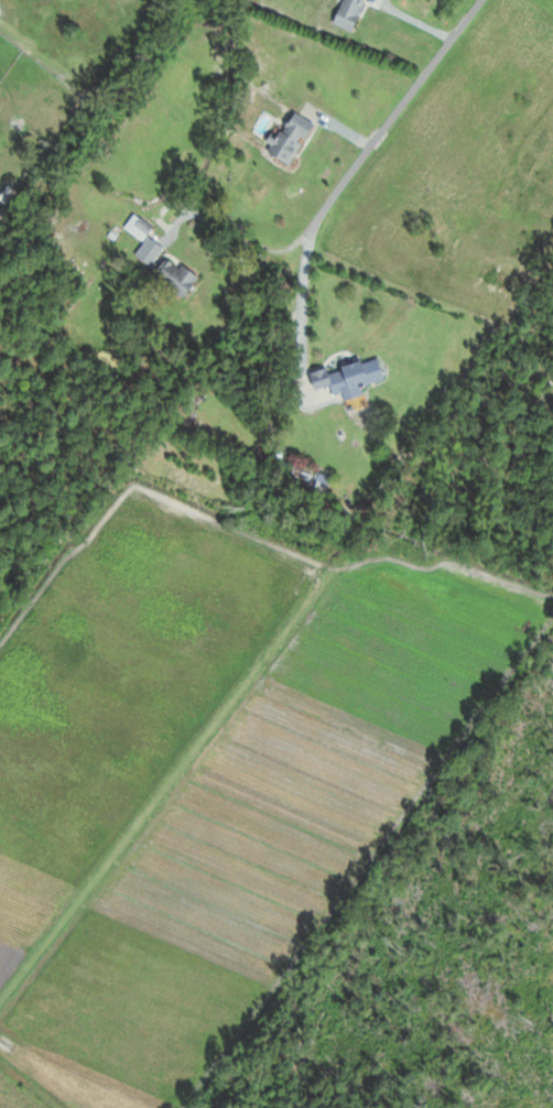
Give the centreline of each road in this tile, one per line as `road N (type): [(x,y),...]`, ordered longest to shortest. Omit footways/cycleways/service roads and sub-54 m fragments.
road 1 (residential): [(481,0),(278,262)]

